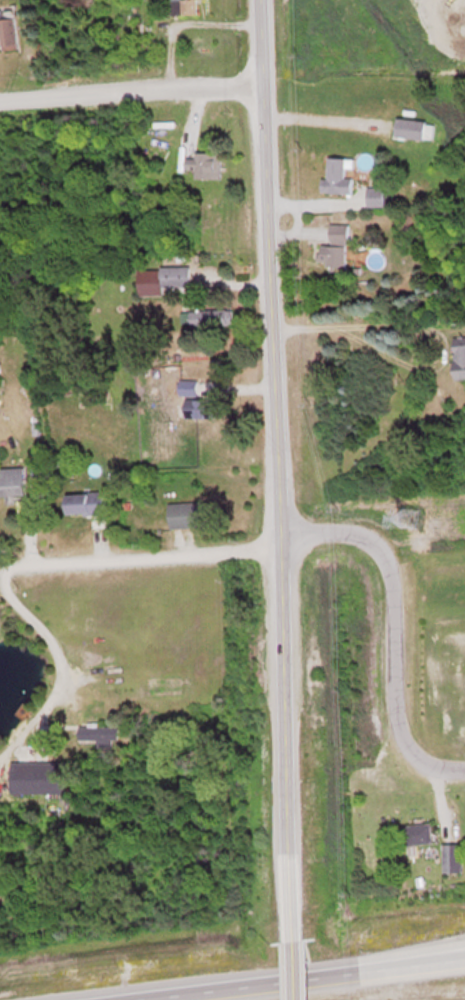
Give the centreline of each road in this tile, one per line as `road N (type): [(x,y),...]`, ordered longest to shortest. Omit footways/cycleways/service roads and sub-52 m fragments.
road 1 (tertiary): [(296,951),(258,0)]
road 2 (residential): [(0,568),(220,554),(277,532),(353,535),(382,563),(401,740),(419,761),(464,767)]
road 3 (motorway): [(464,962),(171,999)]
road 4 (residential): [(261,87),(0,103)]

